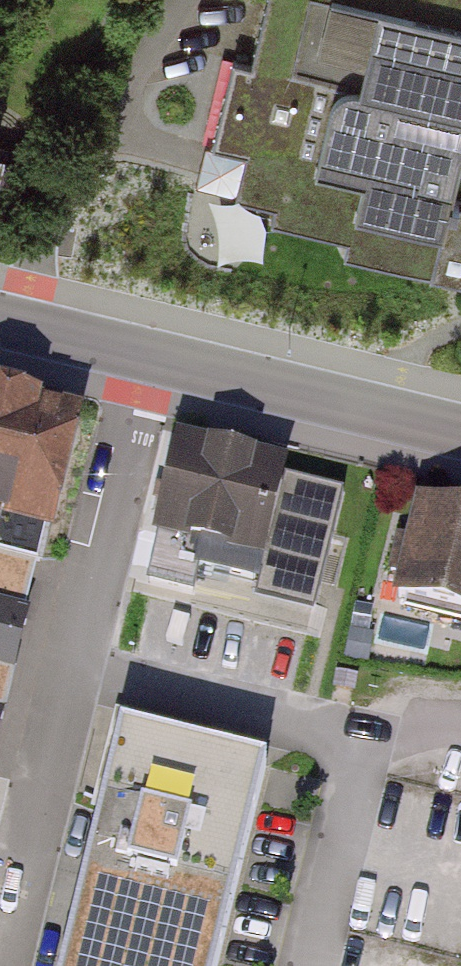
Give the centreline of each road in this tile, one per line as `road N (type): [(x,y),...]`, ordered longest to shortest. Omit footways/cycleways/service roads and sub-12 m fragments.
road 1 (residential): [(149,356),(0,957)]
road 2 (secondary): [(149,356),(460,431)]
road 3 (secondary): [(0,320),(149,356)]

